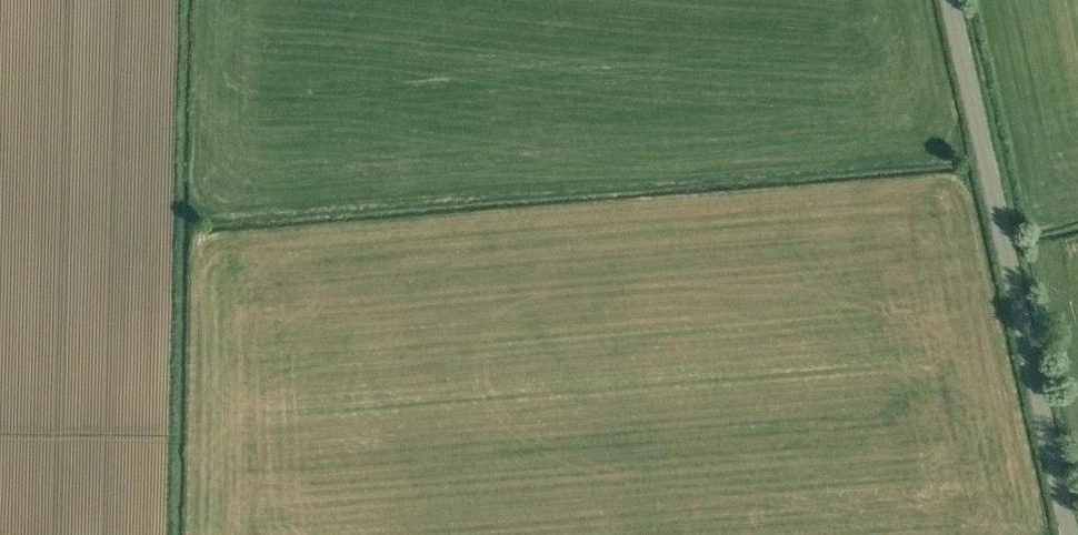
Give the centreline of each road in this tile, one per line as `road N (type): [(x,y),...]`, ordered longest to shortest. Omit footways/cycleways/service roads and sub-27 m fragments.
road 1 (unclassified): [(1068,534),(949,0)]

